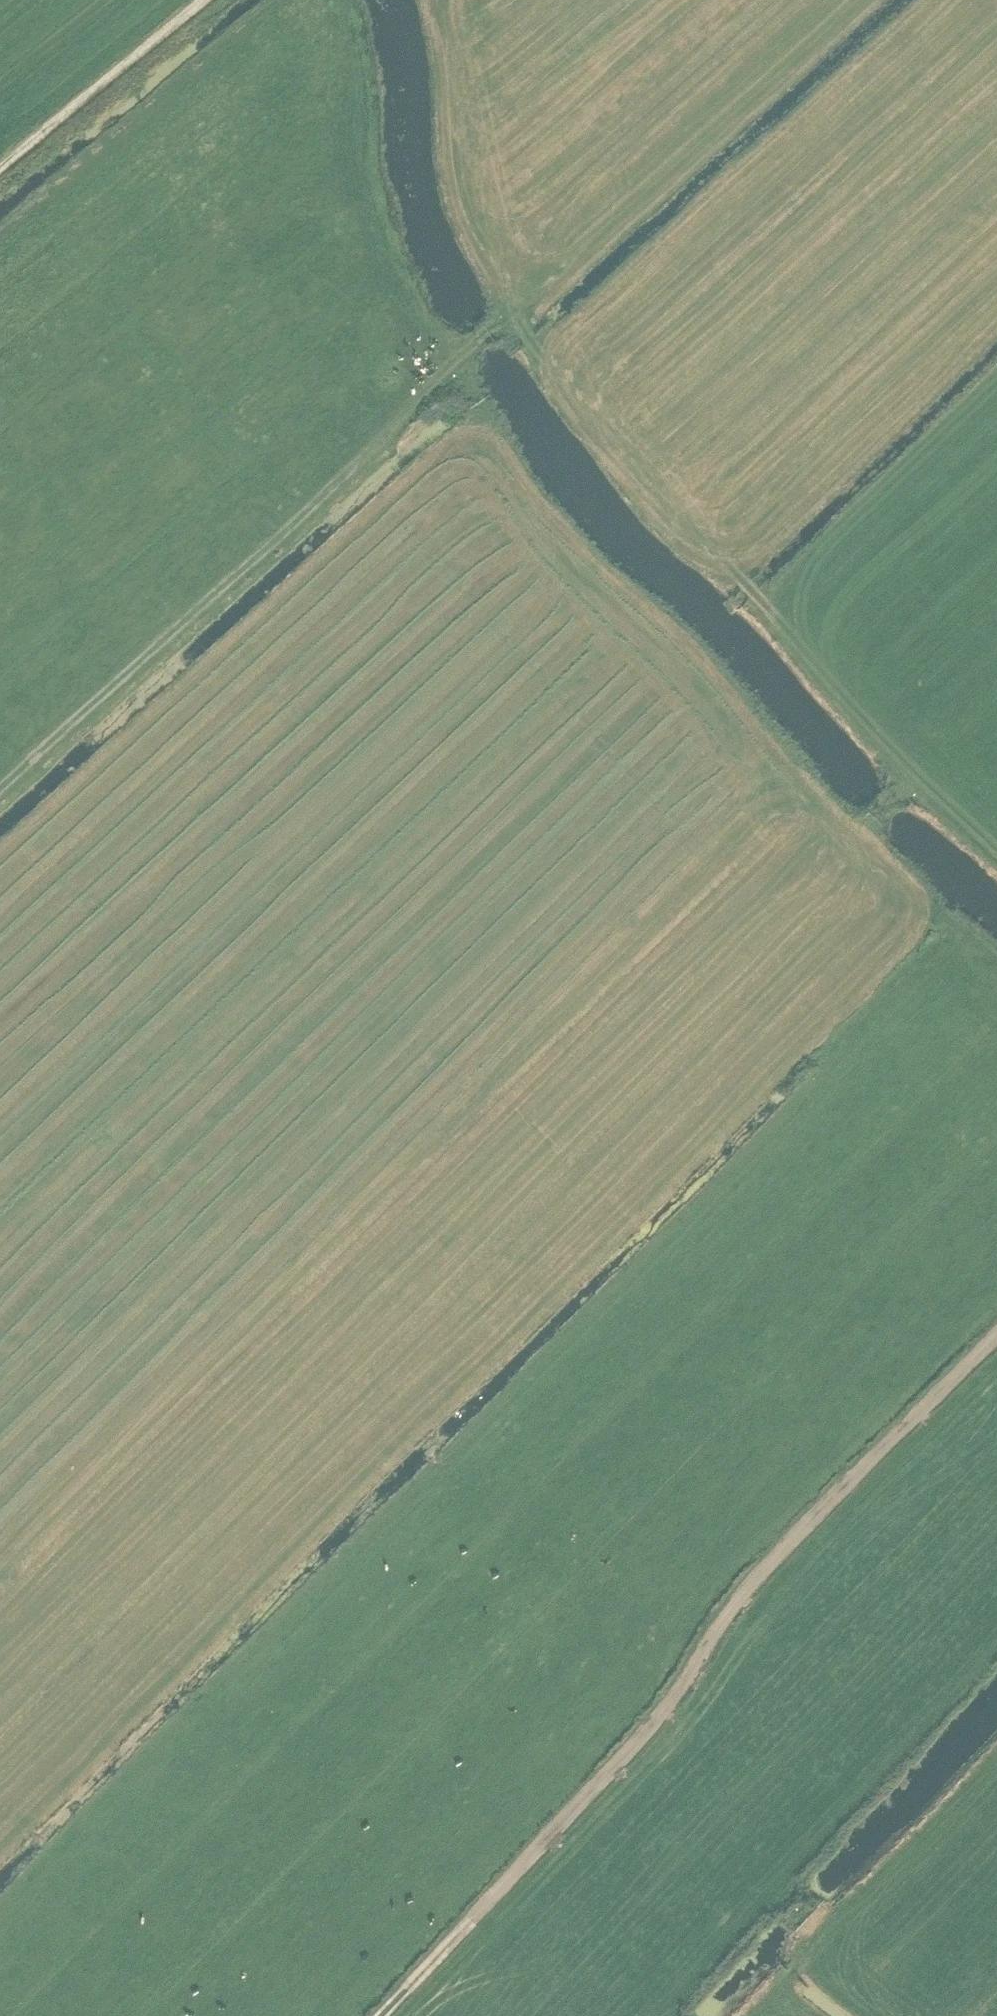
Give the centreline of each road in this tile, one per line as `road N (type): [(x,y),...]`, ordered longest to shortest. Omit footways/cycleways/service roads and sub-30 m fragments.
road 1 (track): [(209,0),(0,175)]

